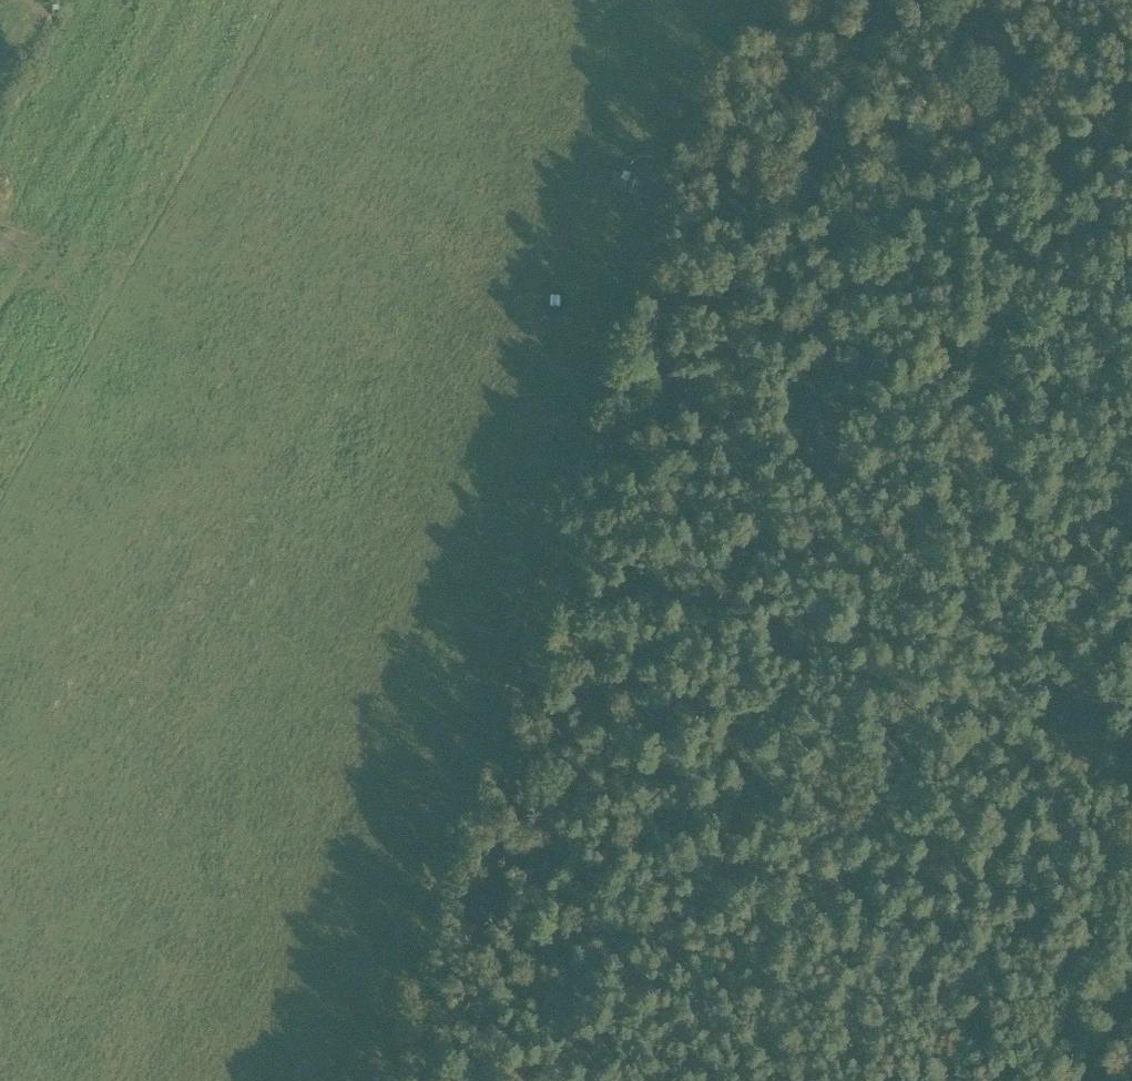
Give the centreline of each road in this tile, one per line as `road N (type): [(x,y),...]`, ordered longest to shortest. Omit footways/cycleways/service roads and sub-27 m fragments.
road 1 (track): [(1131,830),(994,1080)]

